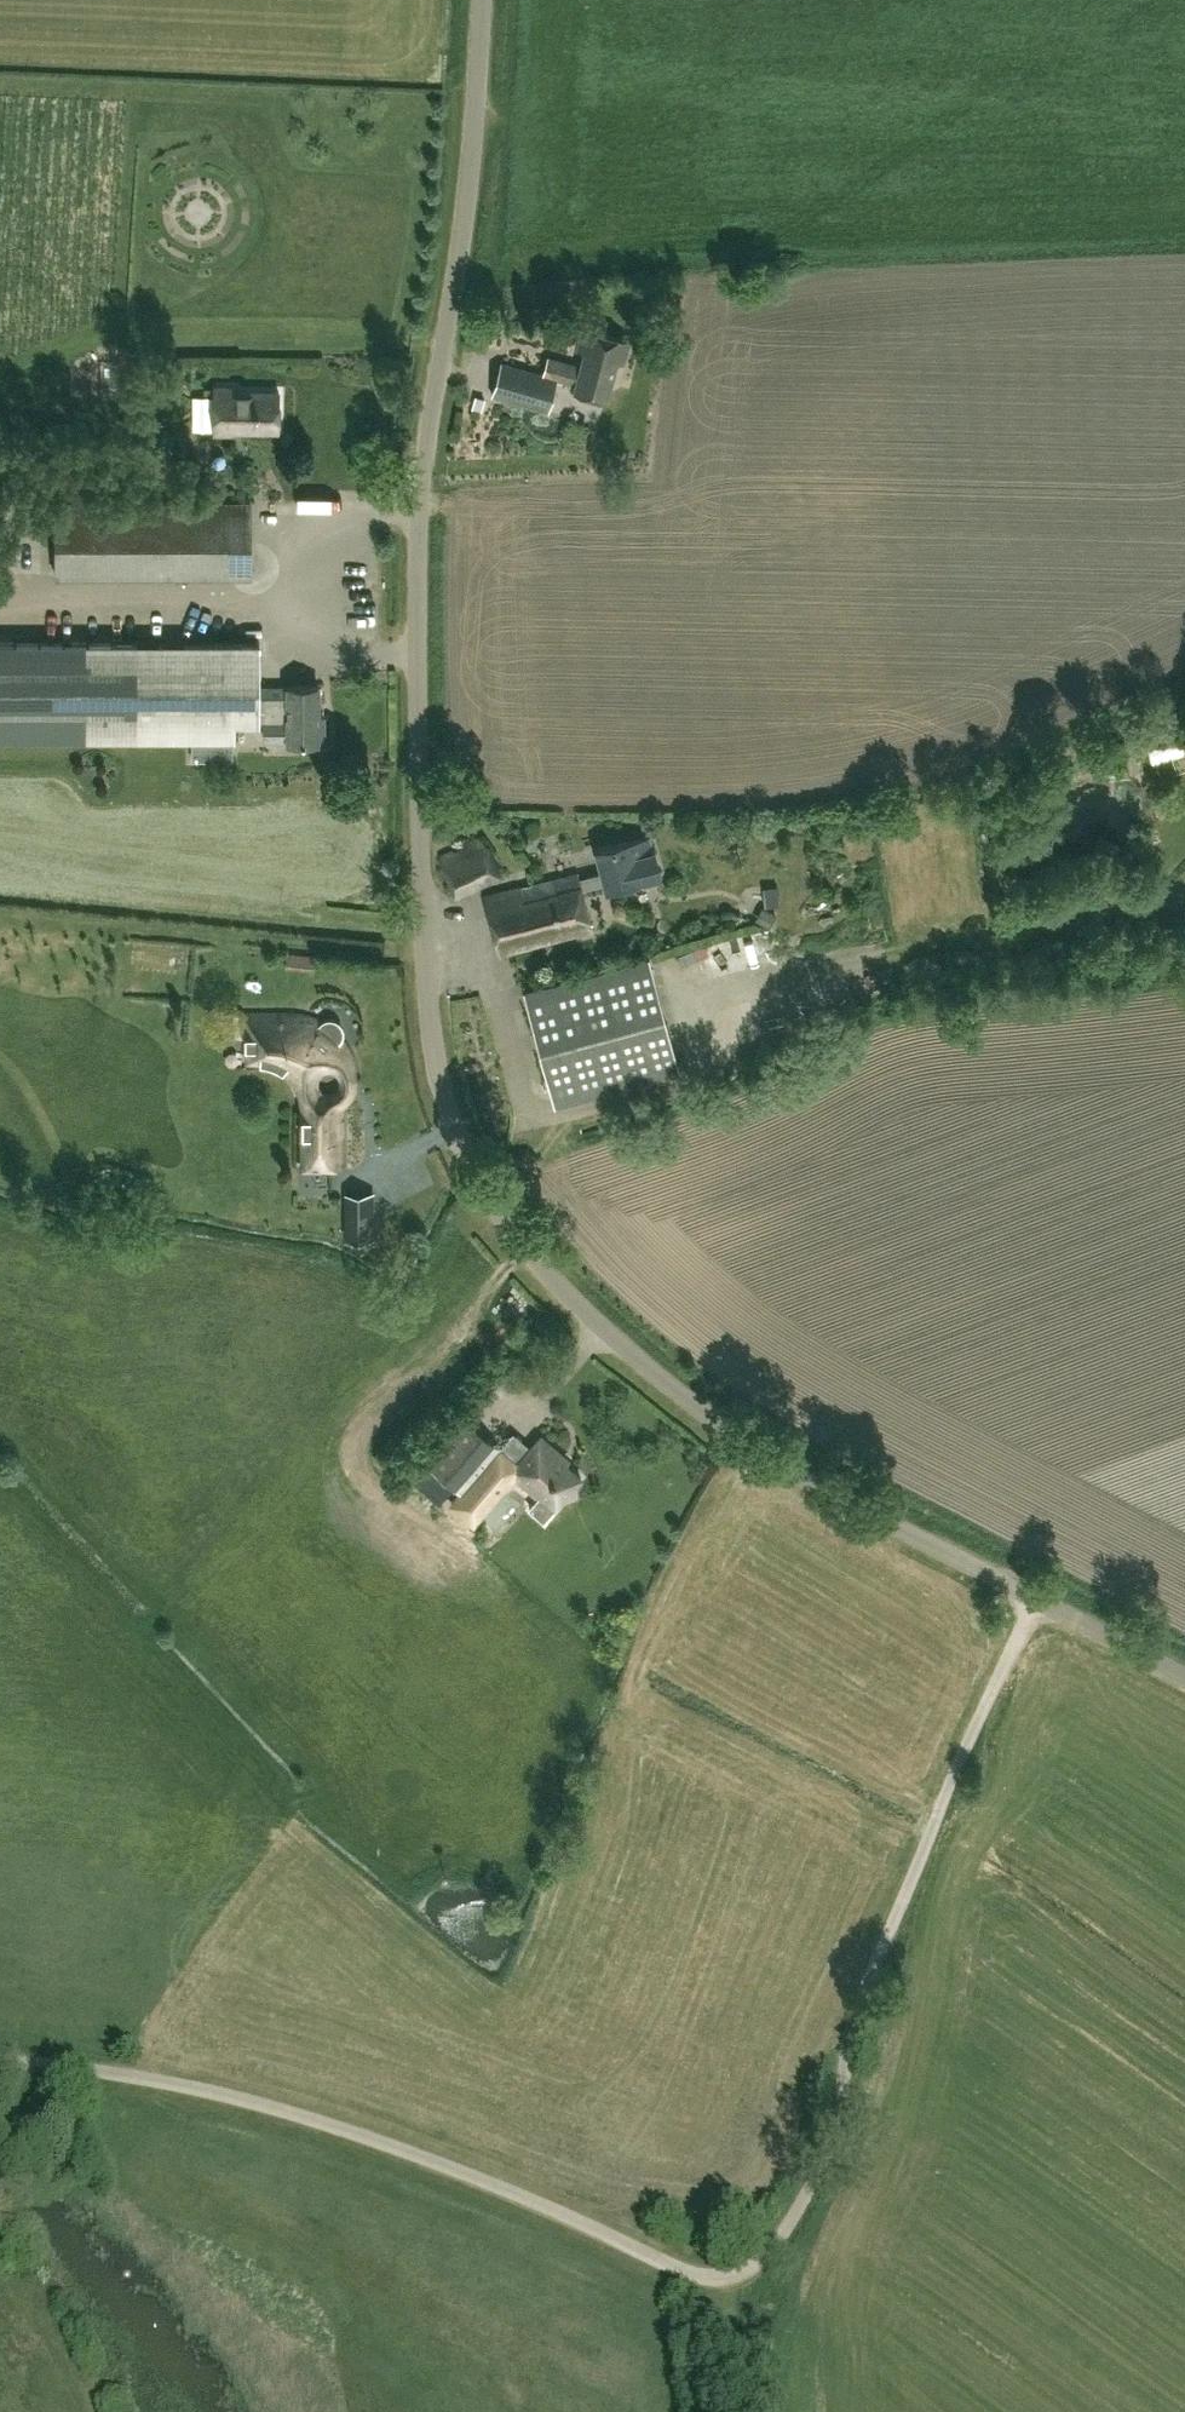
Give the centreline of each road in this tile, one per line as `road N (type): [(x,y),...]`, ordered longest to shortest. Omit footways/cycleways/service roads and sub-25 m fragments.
road 1 (unclassified): [(1184,1676),(782,1464),(659,1372),(576,1307),(485,1186),(451,1112),(427,923),(422,500),(466,257),(484,0)]
road 2 (track): [(725,2279),(739,2411)]

